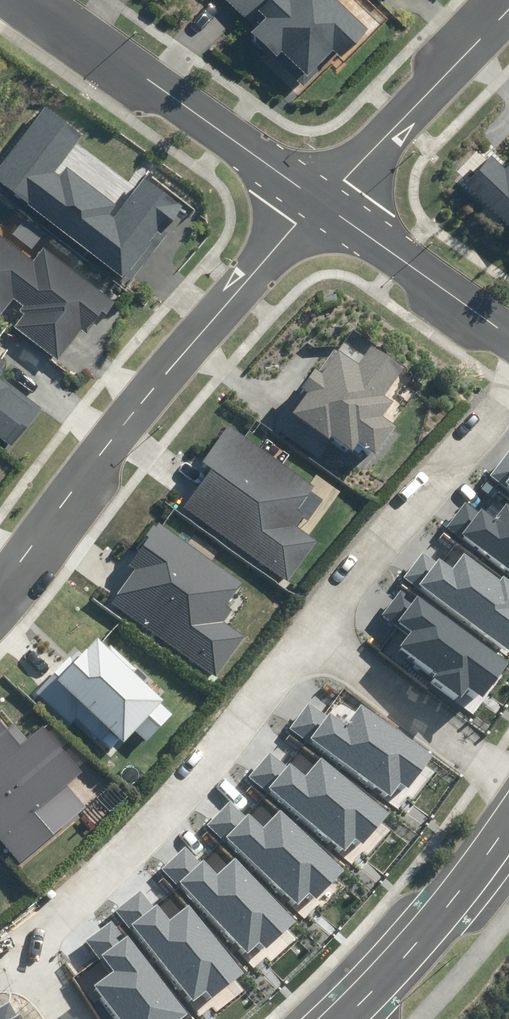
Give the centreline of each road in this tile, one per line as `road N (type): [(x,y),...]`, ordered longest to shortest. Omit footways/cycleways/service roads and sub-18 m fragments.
road 1 (residential): [(307,194),(0,571)]
road 2 (residential): [(13,952),(158,814),(315,632)]
road 3 (residential): [(41,0),(307,194)]
road 4 (residential): [(315,632),(508,401)]
road 5 (residential): [(506,0),(307,194)]
road 6 (tertiary): [(345,1018),(379,990),(508,823)]
road 7 (residential): [(307,194),(508,345)]
road 8 (residential): [(315,632),(508,778)]

